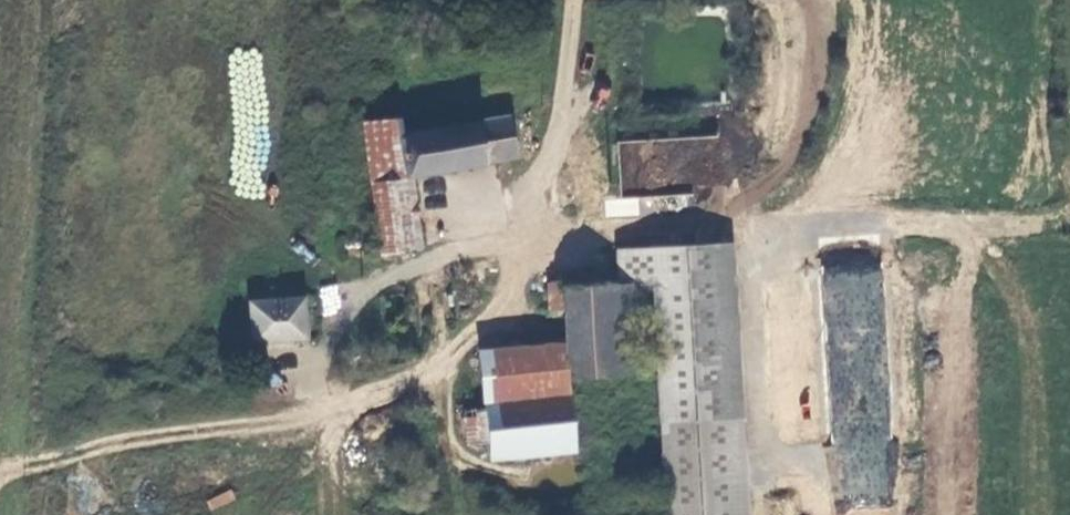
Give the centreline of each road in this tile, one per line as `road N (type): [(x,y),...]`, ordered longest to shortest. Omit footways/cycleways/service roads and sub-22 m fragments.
road 1 (unclassified): [(572,0),(564,107),(521,208)]

